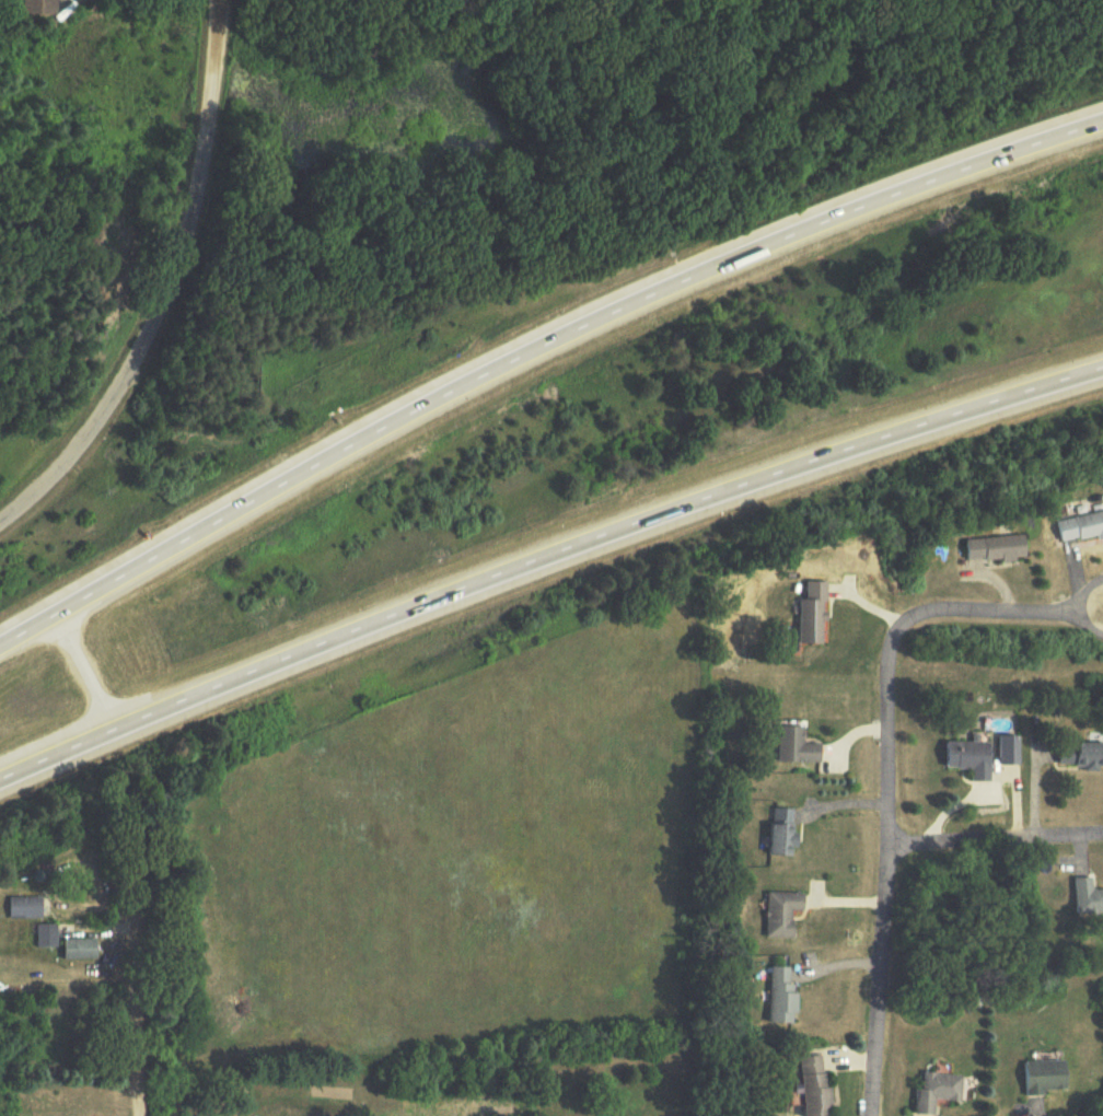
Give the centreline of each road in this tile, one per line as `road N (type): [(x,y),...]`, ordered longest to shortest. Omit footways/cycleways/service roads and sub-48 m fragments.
road 1 (motorway): [(1102,116),(788,231),(547,338),(257,490),(0,639)]
road 2 (motorway): [(0,780),(530,561),(1102,367)]
road 3 (residential): [(873,1115),(892,844),(885,665),(894,638),(909,619),(932,611),(1080,608)]
road 4 (residential): [(0,517),(39,488),(95,426),(141,346),(207,137)]
road 5 (residential): [(140,1115),(143,861)]
road 6 (residential): [(892,844),(1102,833)]
road 7 (residential): [(207,137),(225,0)]

